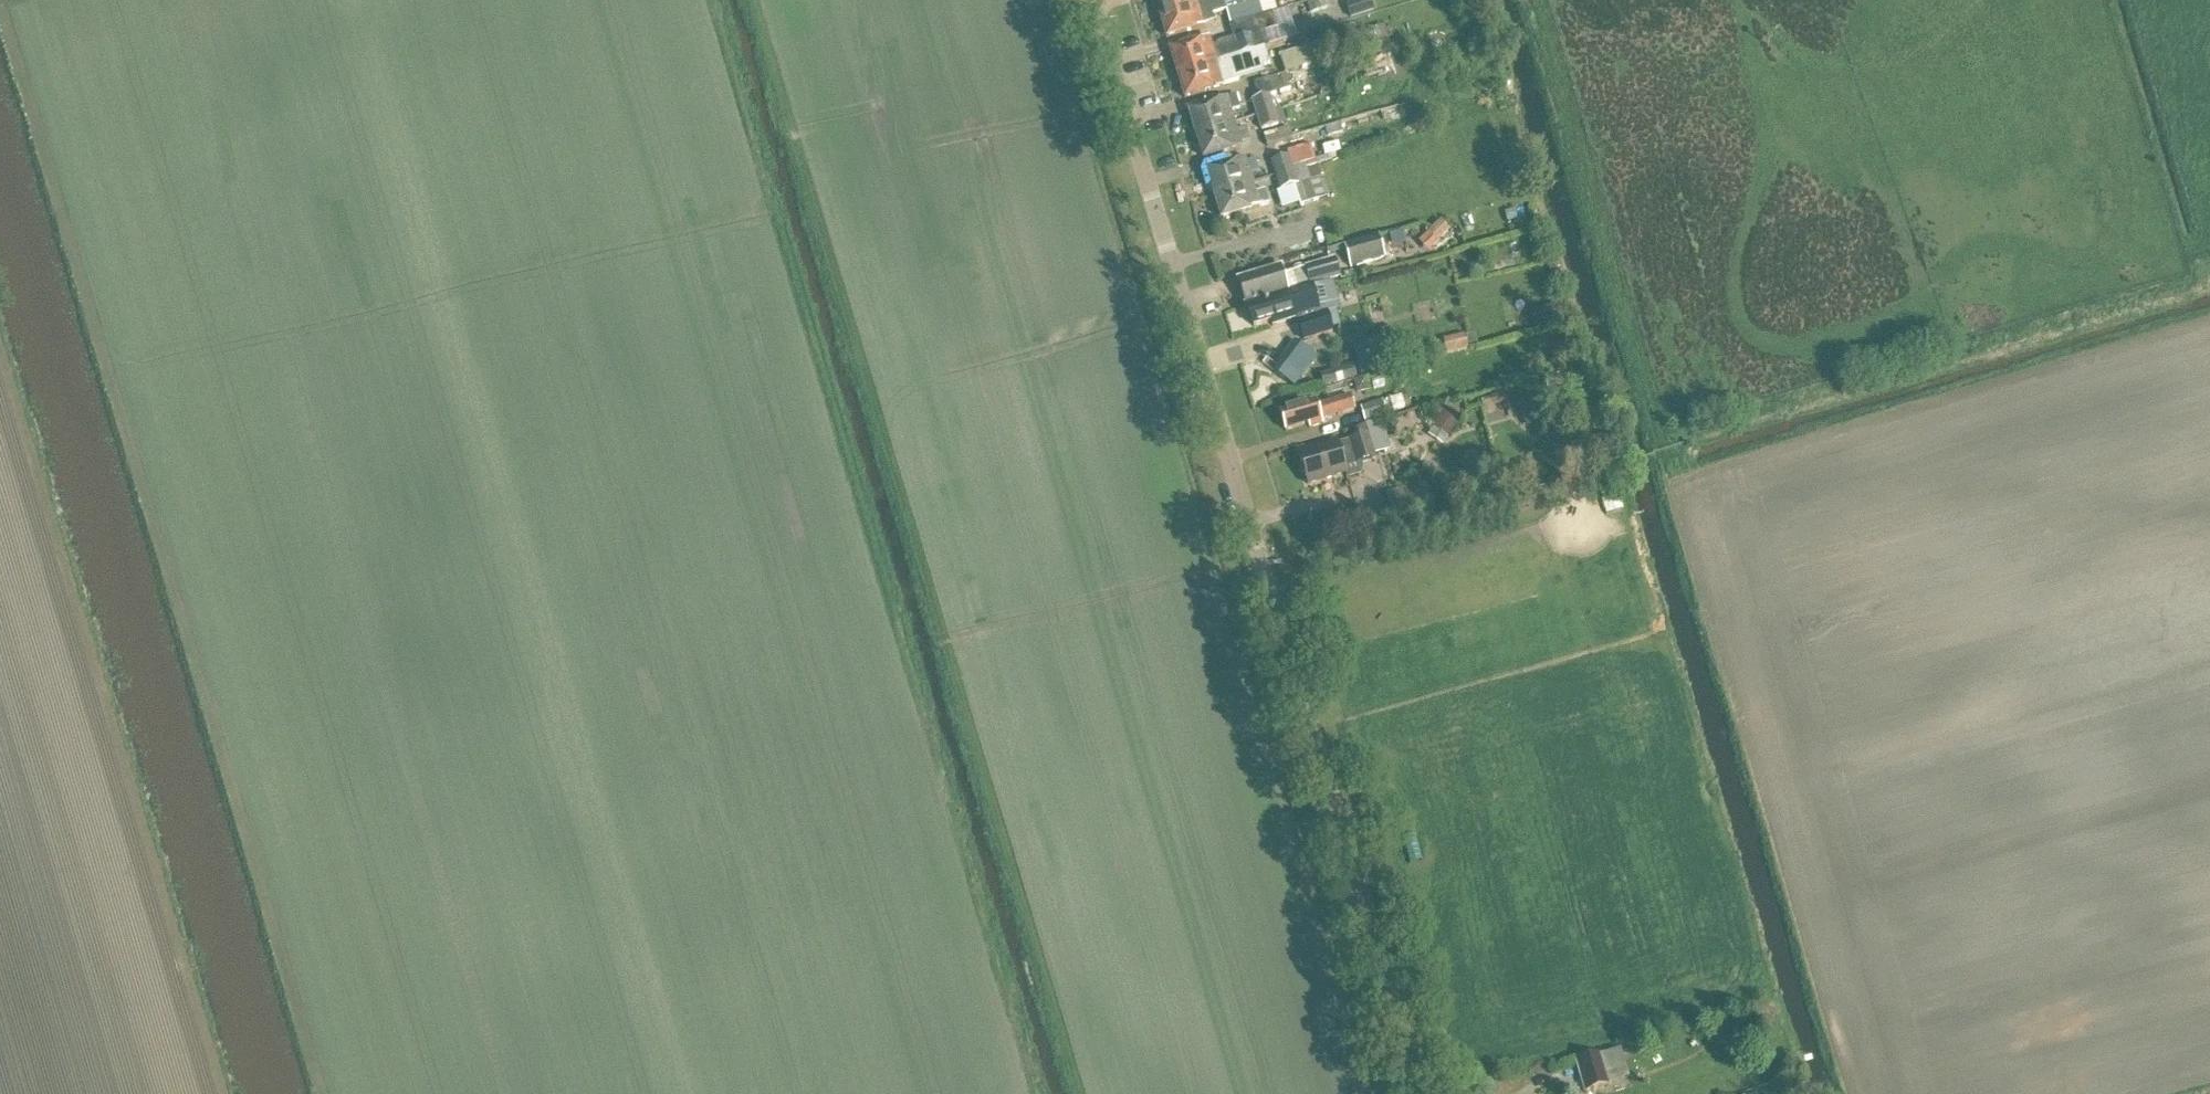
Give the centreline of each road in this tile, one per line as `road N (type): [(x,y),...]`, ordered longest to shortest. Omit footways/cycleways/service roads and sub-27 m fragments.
road 1 (unclassified): [(1419,1093),(1093,0)]

